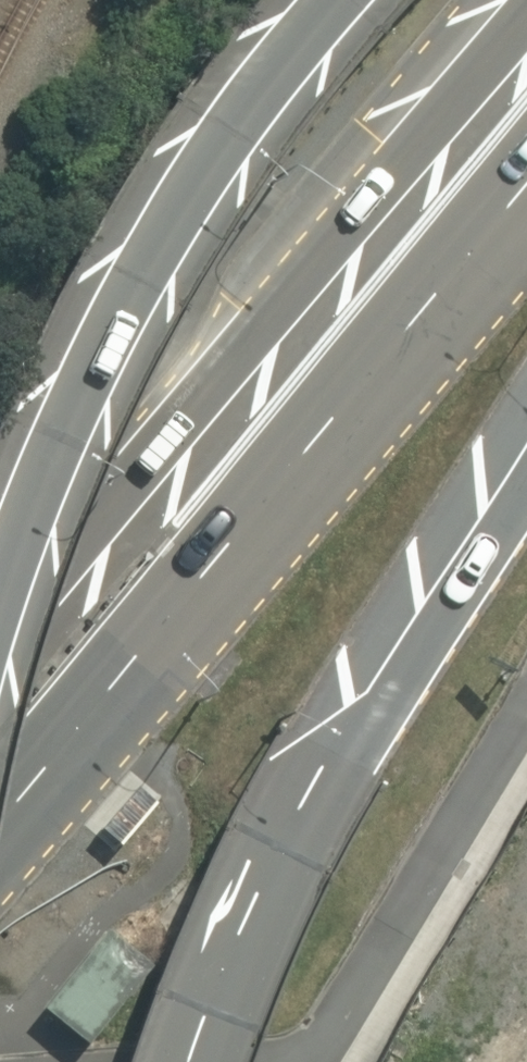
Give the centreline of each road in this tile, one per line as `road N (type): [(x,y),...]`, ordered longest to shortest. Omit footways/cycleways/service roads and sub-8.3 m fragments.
road 1 (secondary): [(526,187),(0,828)]
road 2 (secondary): [(0,637),(526,4)]
road 3 (primary): [(526,465),(310,797),(249,906),(184,1061)]
road 4 (primary): [(0,588),(60,438),(133,289),(216,152),(329,0)]

